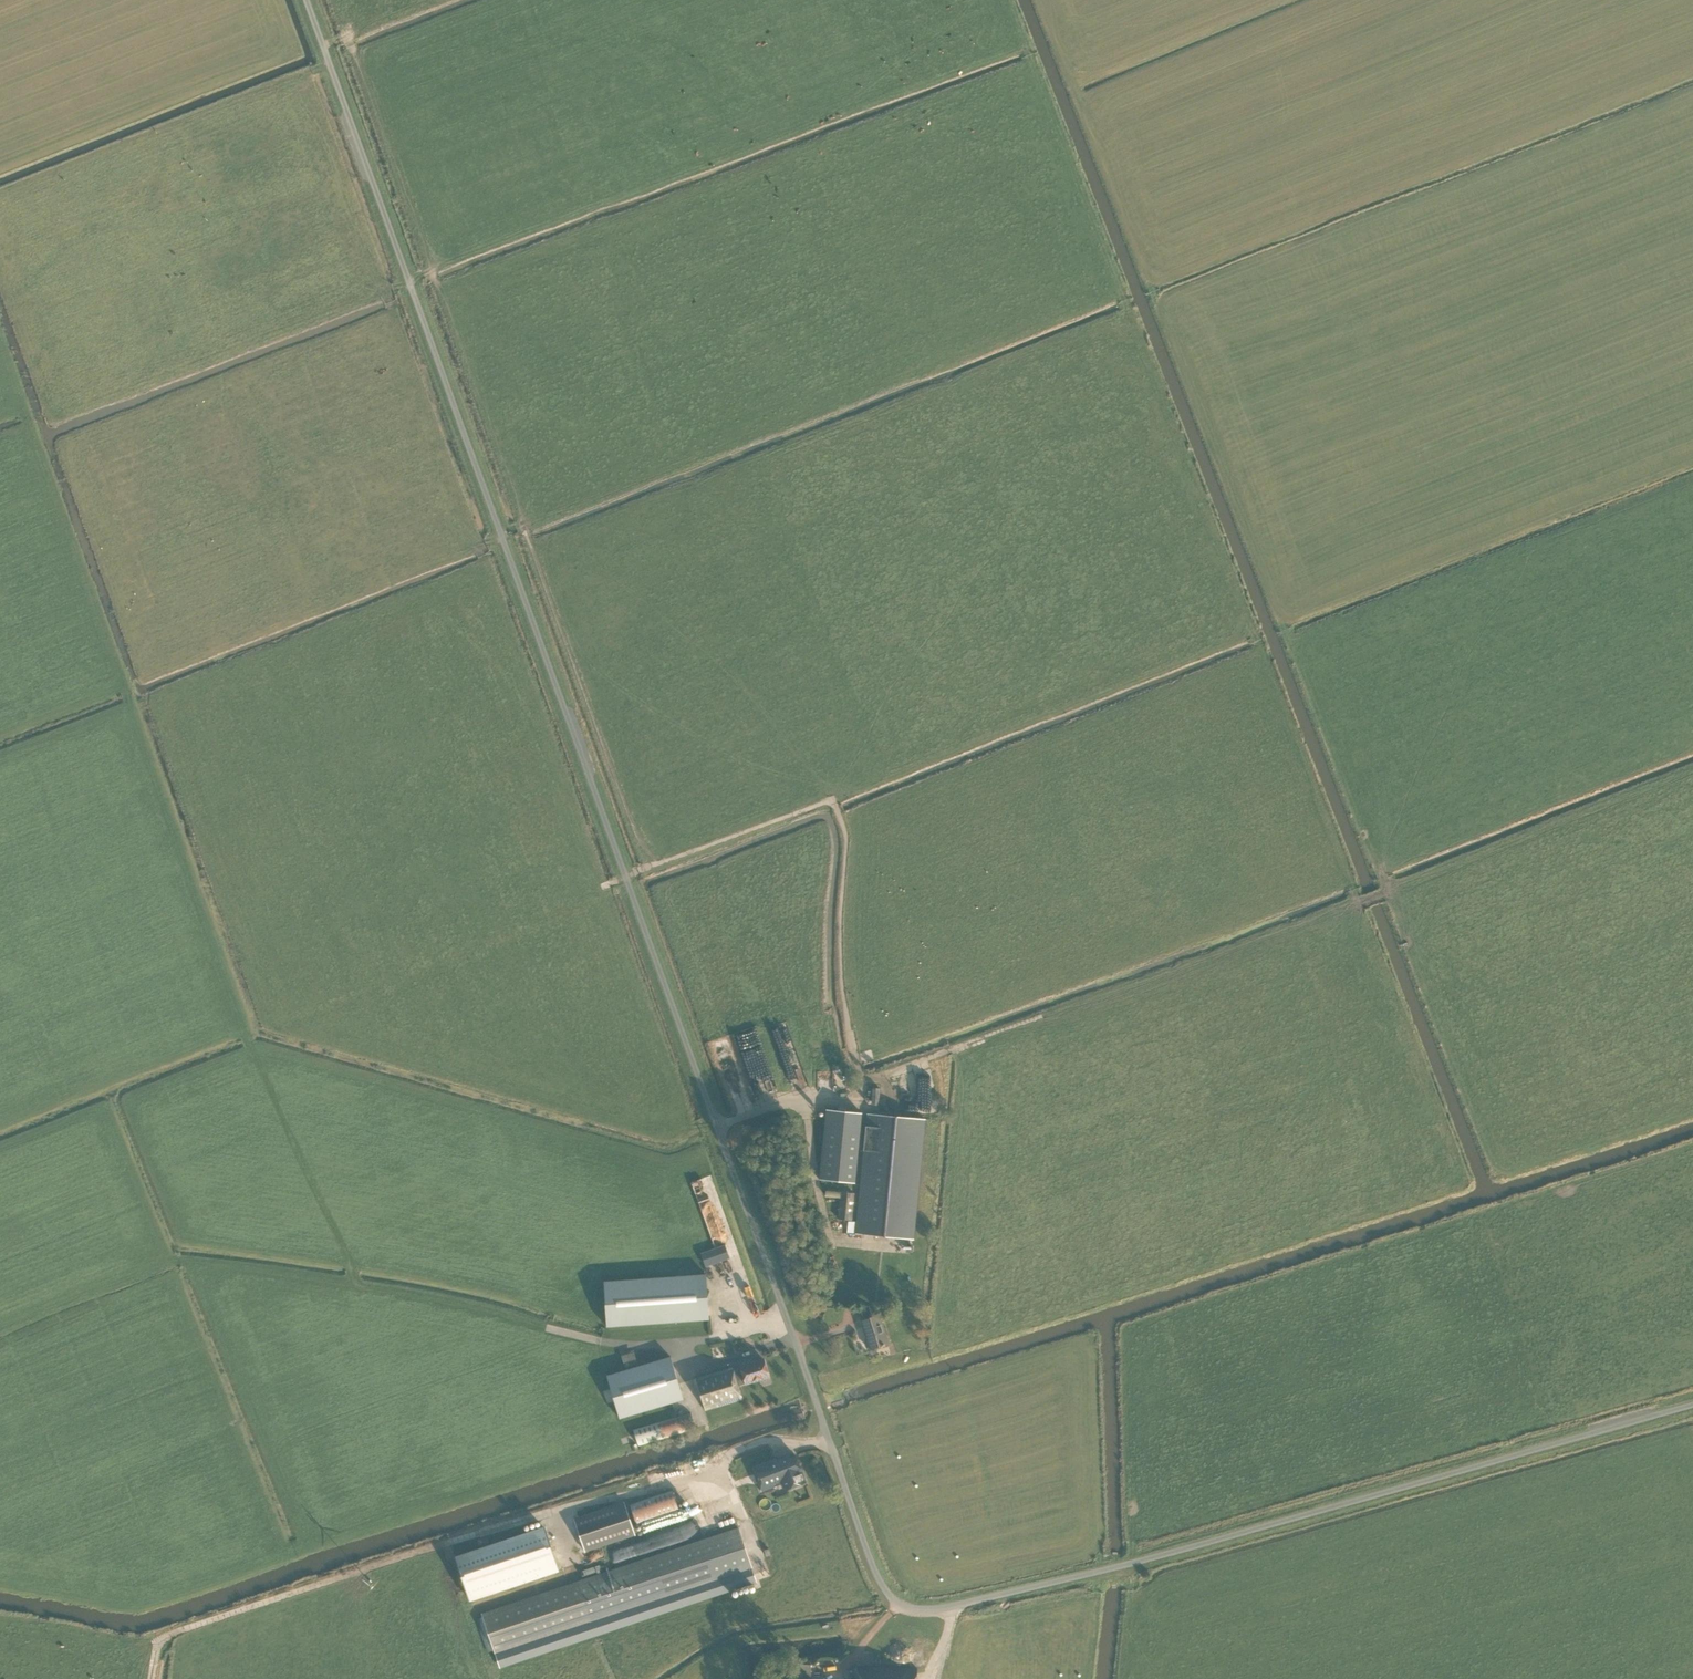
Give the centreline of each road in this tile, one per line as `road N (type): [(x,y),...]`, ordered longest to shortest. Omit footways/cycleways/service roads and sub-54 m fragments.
road 1 (unclassified): [(825,1421),(312,0)]
road 2 (unclassified): [(825,1421),(885,1590),(902,1606),(930,1609),(1692,1405)]

